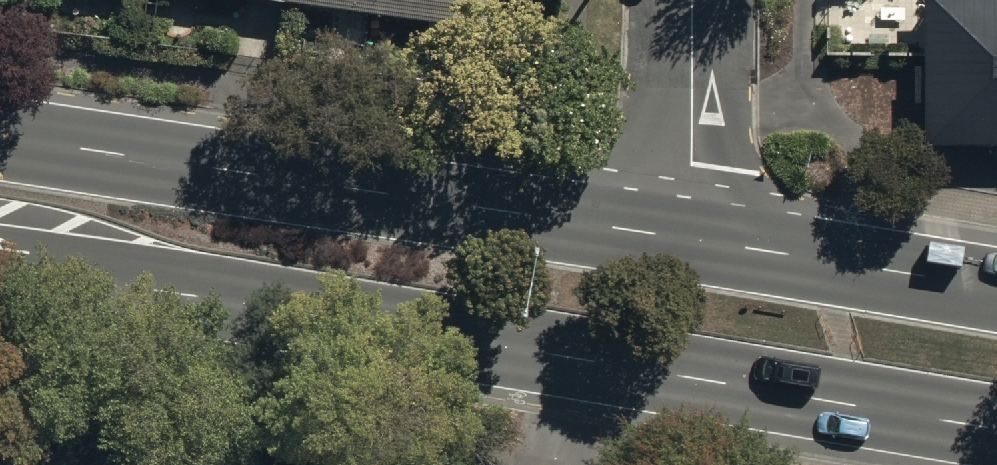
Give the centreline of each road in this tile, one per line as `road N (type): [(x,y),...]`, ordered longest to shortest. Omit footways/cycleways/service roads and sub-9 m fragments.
road 1 (primary): [(996,432),(0,272)]
road 2 (primary): [(0,136),(687,238)]
road 3 (primary): [(687,238),(996,289)]
road 4 (residential): [(690,0),(687,238)]

